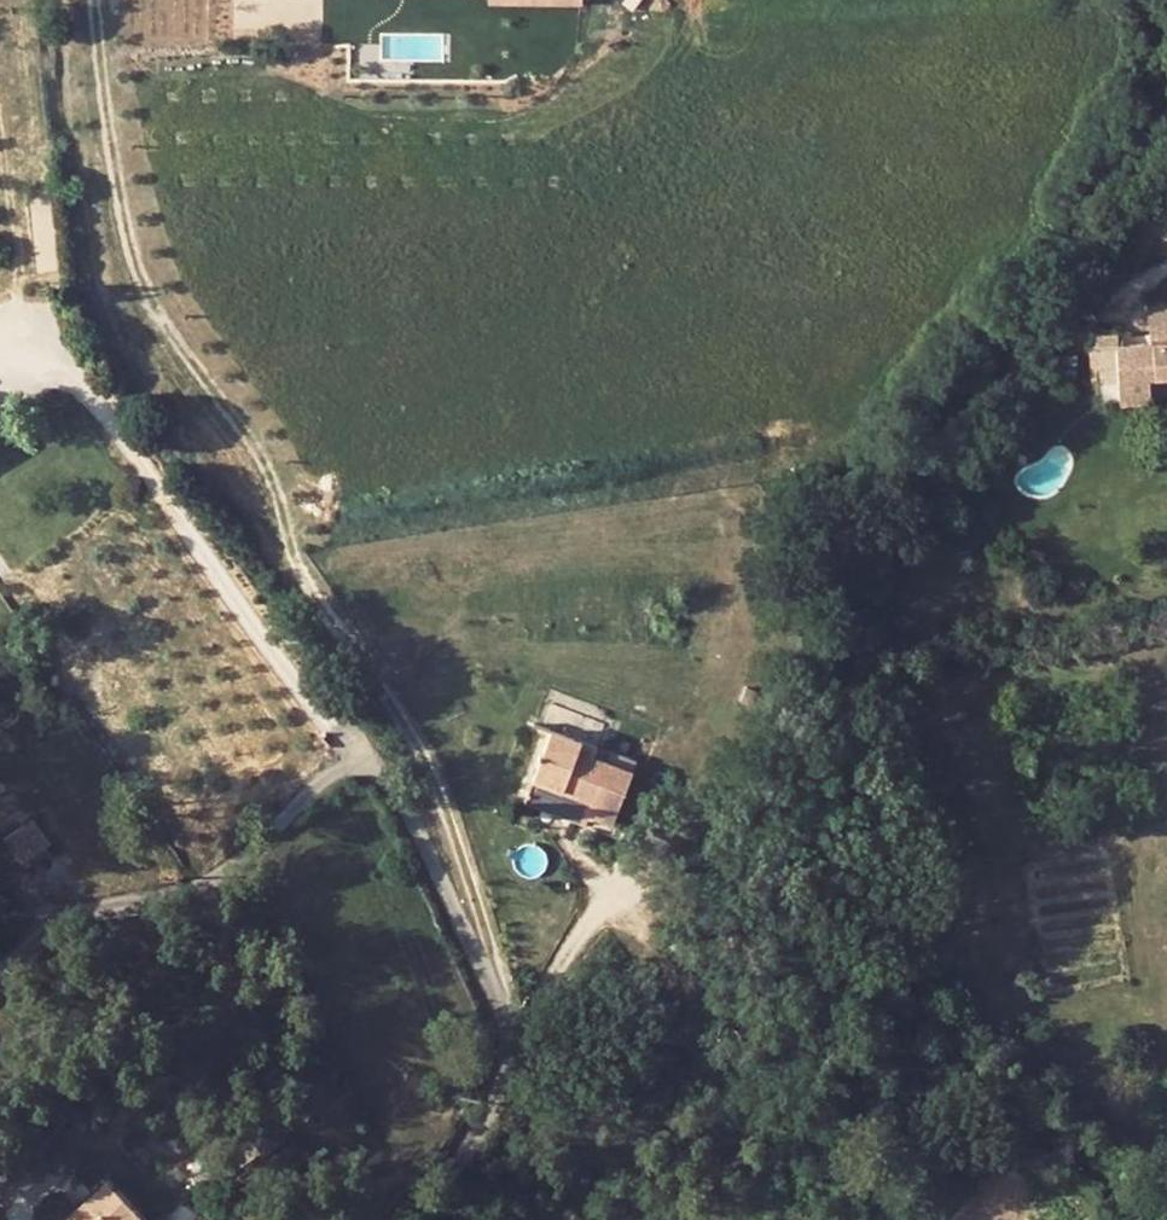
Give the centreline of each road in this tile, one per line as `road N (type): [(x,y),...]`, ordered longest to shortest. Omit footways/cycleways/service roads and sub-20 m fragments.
road 1 (residential): [(422,1219),(512,1060),(489,977),(370,768),(334,772),(235,864),(190,892),(94,910),(0,966)]

